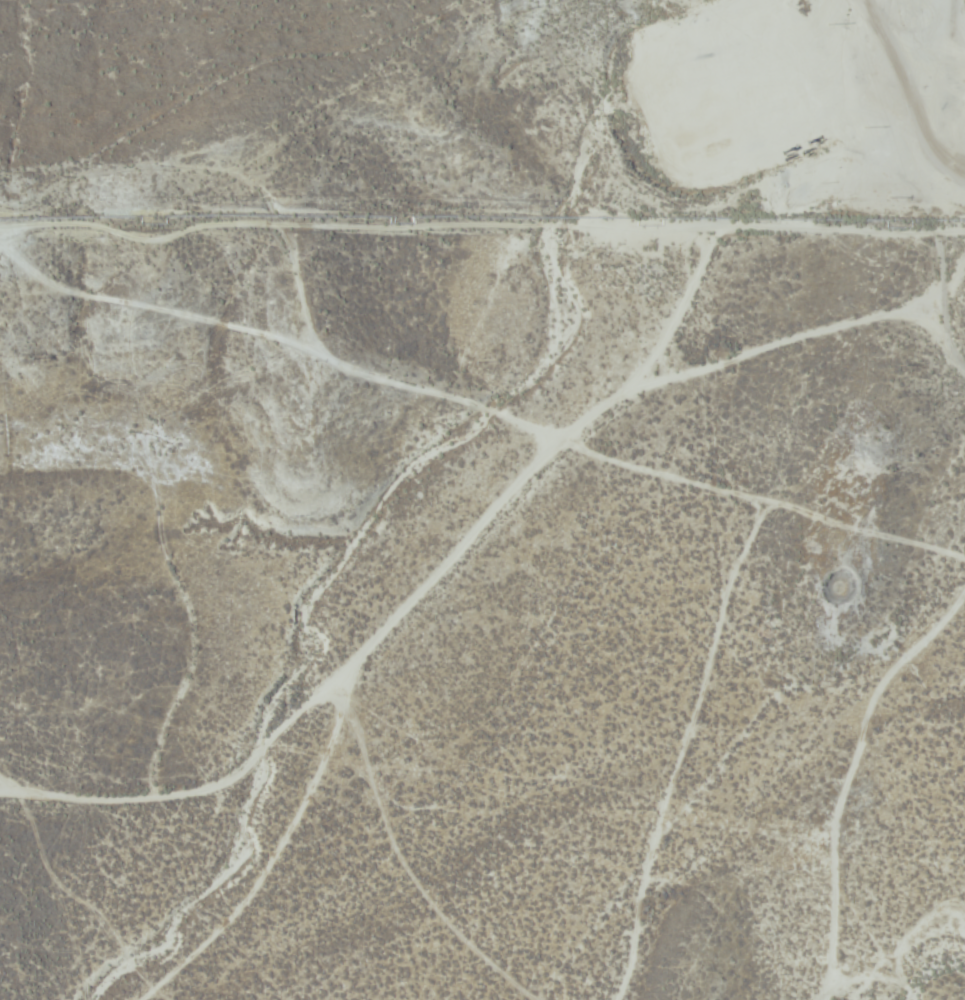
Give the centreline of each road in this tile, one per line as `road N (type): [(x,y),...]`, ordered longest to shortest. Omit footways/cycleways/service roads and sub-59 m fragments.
road 1 (track): [(964,356),(921,314),(877,316),(622,395),(551,450),(343,681),(228,781),(121,798),(44,794),(0,779)]

